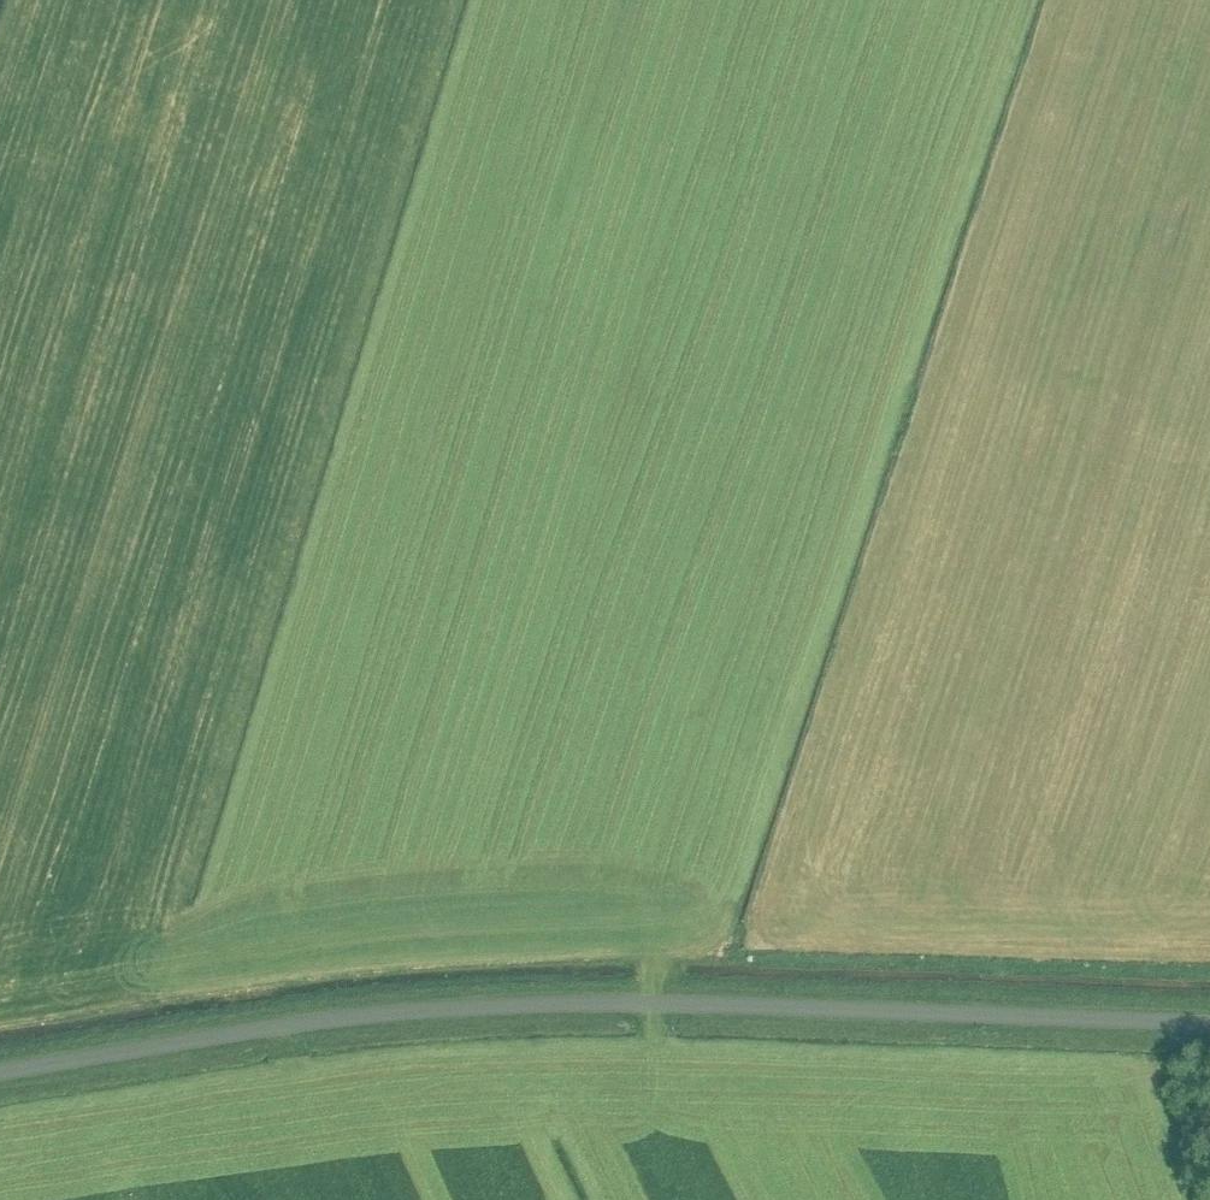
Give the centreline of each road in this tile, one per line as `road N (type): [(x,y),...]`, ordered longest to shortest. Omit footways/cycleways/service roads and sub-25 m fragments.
road 1 (unclassified): [(0,1070),(281,1024),(606,1002),(1209,1024)]

